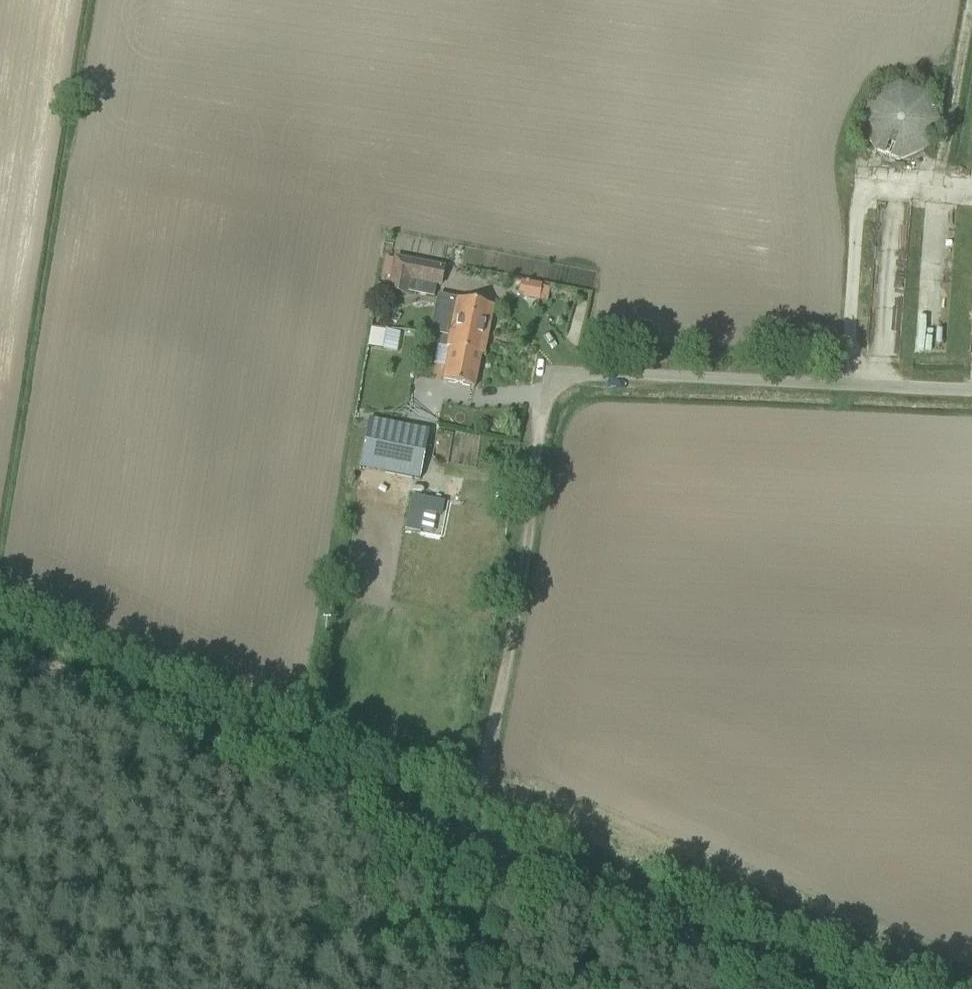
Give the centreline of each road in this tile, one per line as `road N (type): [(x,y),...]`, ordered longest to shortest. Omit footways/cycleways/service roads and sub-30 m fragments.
road 1 (track): [(457,853),(0,662)]
road 2 (track): [(572,379),(548,408),(457,853)]
road 3 (unclassified): [(971,392),(572,379)]
road 4 (track): [(782,988),(487,870)]
road 5 (track): [(452,988),(487,870)]

